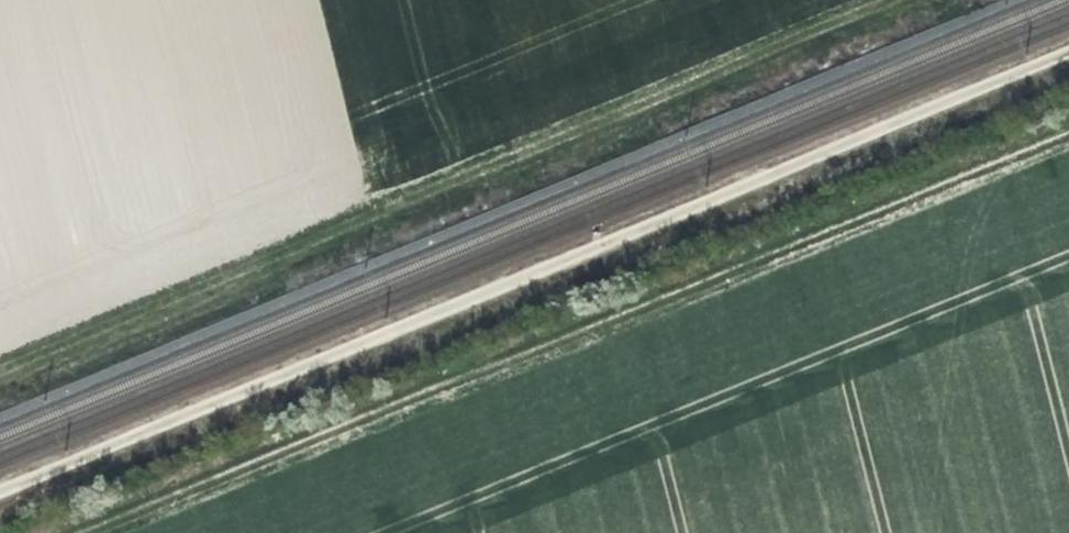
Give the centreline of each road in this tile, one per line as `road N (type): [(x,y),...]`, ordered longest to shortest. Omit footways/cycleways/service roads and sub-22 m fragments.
road 1 (track): [(1068,136),(98,532)]
road 2 (track): [(0,366),(896,0)]

